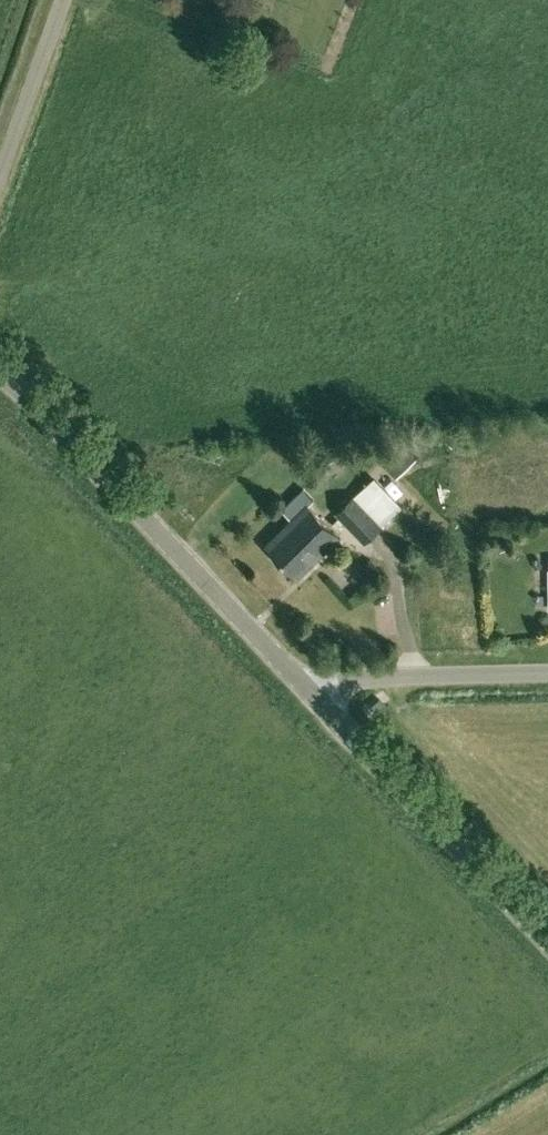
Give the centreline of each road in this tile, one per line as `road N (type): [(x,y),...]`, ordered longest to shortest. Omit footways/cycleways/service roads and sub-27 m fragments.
road 1 (unclassified): [(317,696),(0,372)]
road 2 (unclassified): [(547,938),(317,696)]
road 3 (unclassified): [(317,696),(356,676),(547,672)]
road 4 (unclassified): [(0,180),(65,0)]

